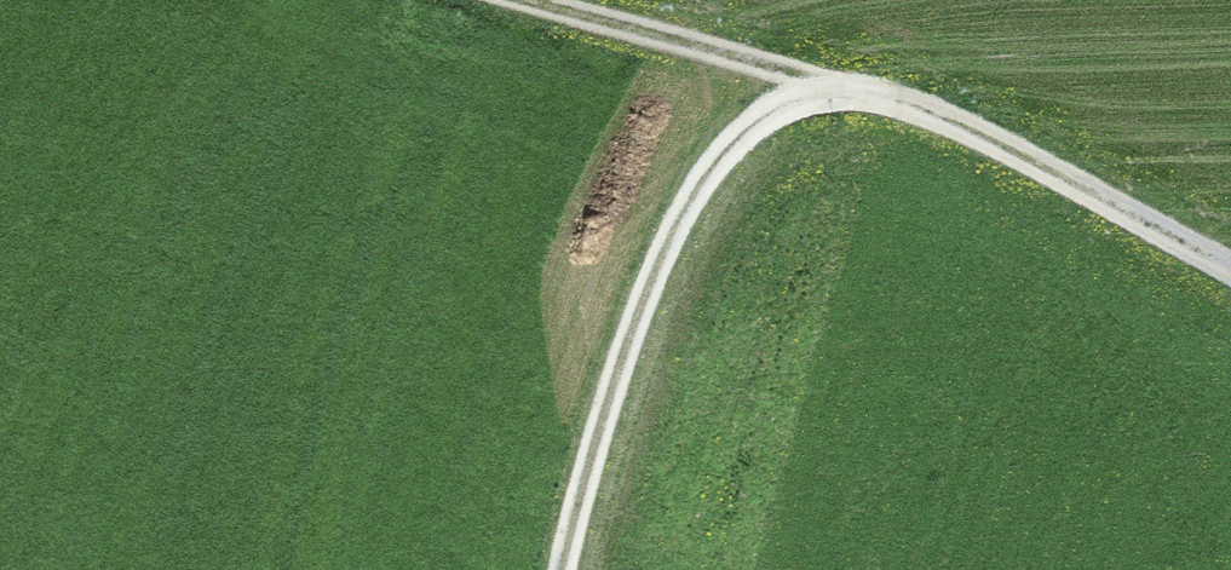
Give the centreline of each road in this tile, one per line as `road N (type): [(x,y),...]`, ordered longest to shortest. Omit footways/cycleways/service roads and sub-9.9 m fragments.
road 1 (track): [(561,569),(595,442),(669,240),(736,140),(795,103),(852,93),(926,110),(1230,266)]
road 2 (track): [(821,95),(770,65),(533,0)]

